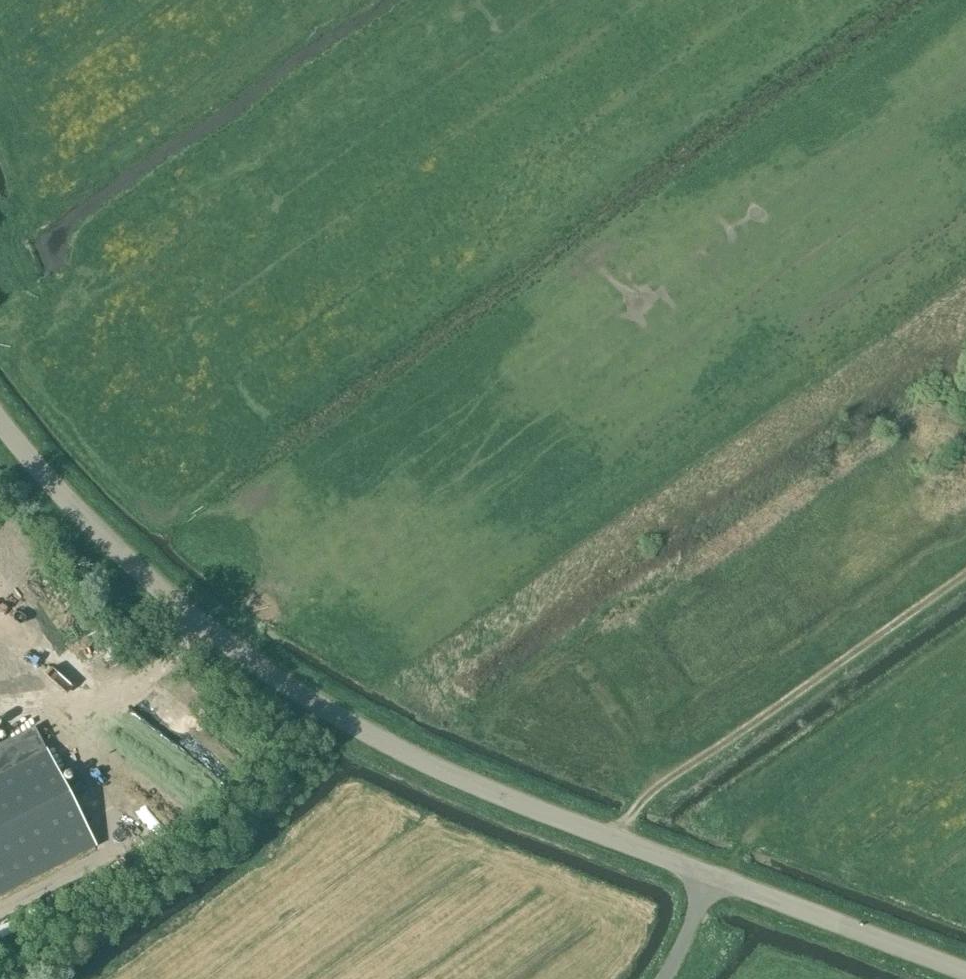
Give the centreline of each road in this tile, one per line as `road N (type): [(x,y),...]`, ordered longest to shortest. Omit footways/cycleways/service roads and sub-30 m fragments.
road 1 (unclassified): [(714,881),(425,765),(278,681),(151,585),(0,424)]
road 2 (unclassified): [(965,976),(714,881)]

